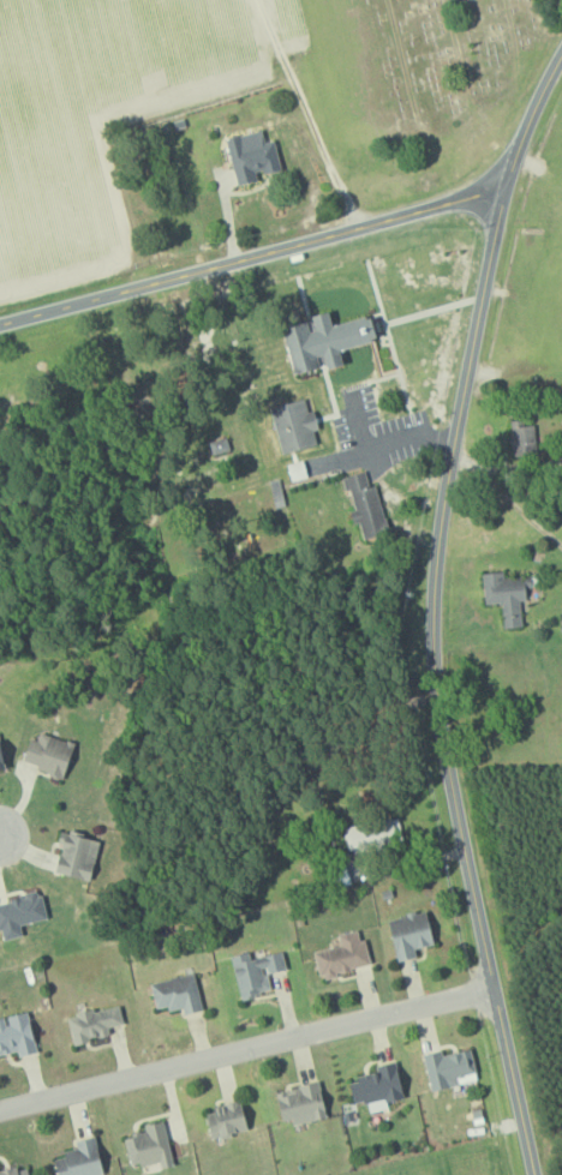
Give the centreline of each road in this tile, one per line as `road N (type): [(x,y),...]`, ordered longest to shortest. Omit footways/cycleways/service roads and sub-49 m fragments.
road 1 (residential): [(533,1174),(440,727),(434,591),(482,288),(522,143),(561,61)]
road 2 (residential): [(0,328),(507,193)]
road 3 (residential): [(495,994),(0,1111)]

